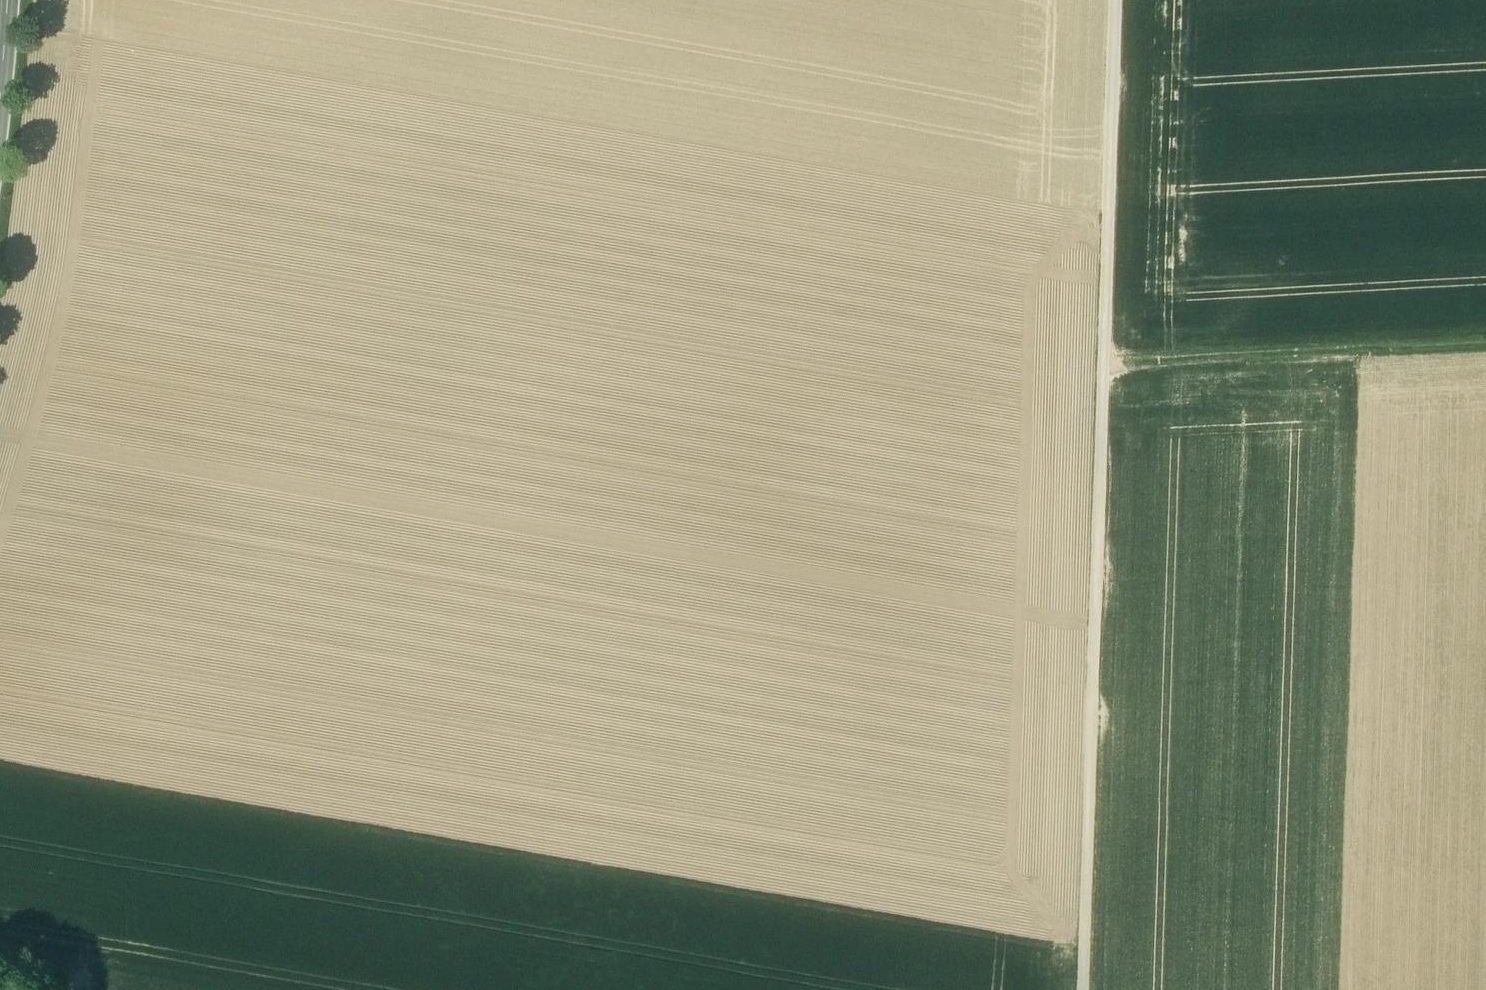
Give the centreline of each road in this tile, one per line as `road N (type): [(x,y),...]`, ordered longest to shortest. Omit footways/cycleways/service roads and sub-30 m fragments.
road 1 (track): [(1115,0),(1081,989)]
road 2 (track): [(1485,340),(1106,359)]

